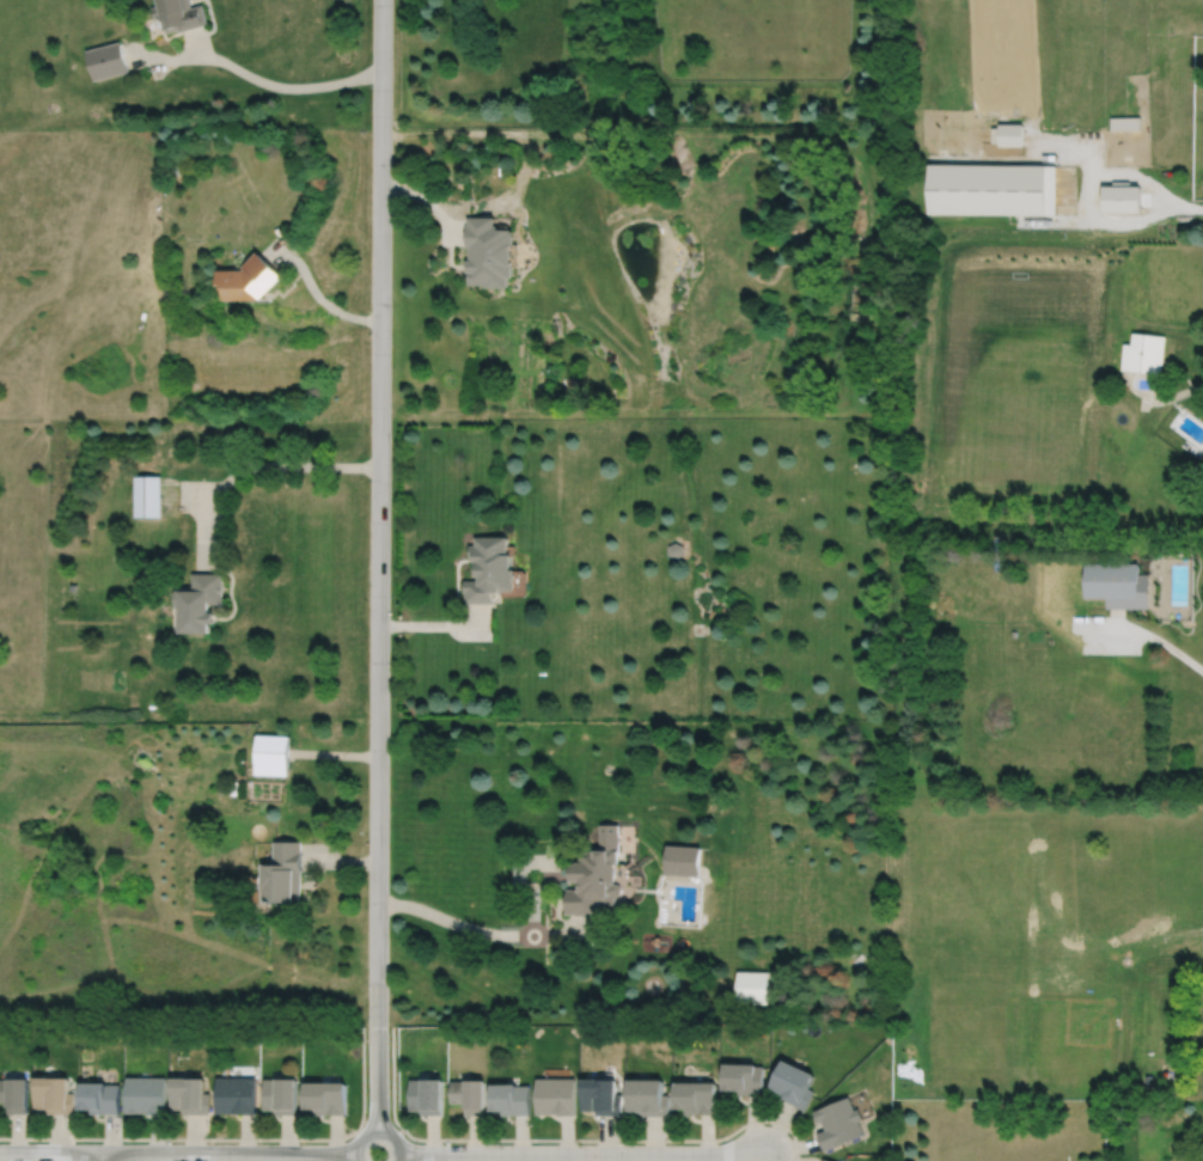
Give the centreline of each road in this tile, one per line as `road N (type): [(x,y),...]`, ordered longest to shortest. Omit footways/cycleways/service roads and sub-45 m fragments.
road 1 (residential): [(382,0),(378,1132)]
road 2 (residential): [(762,1155),(401,1154)]
road 3 (residential): [(354,1154),(0,1153)]

